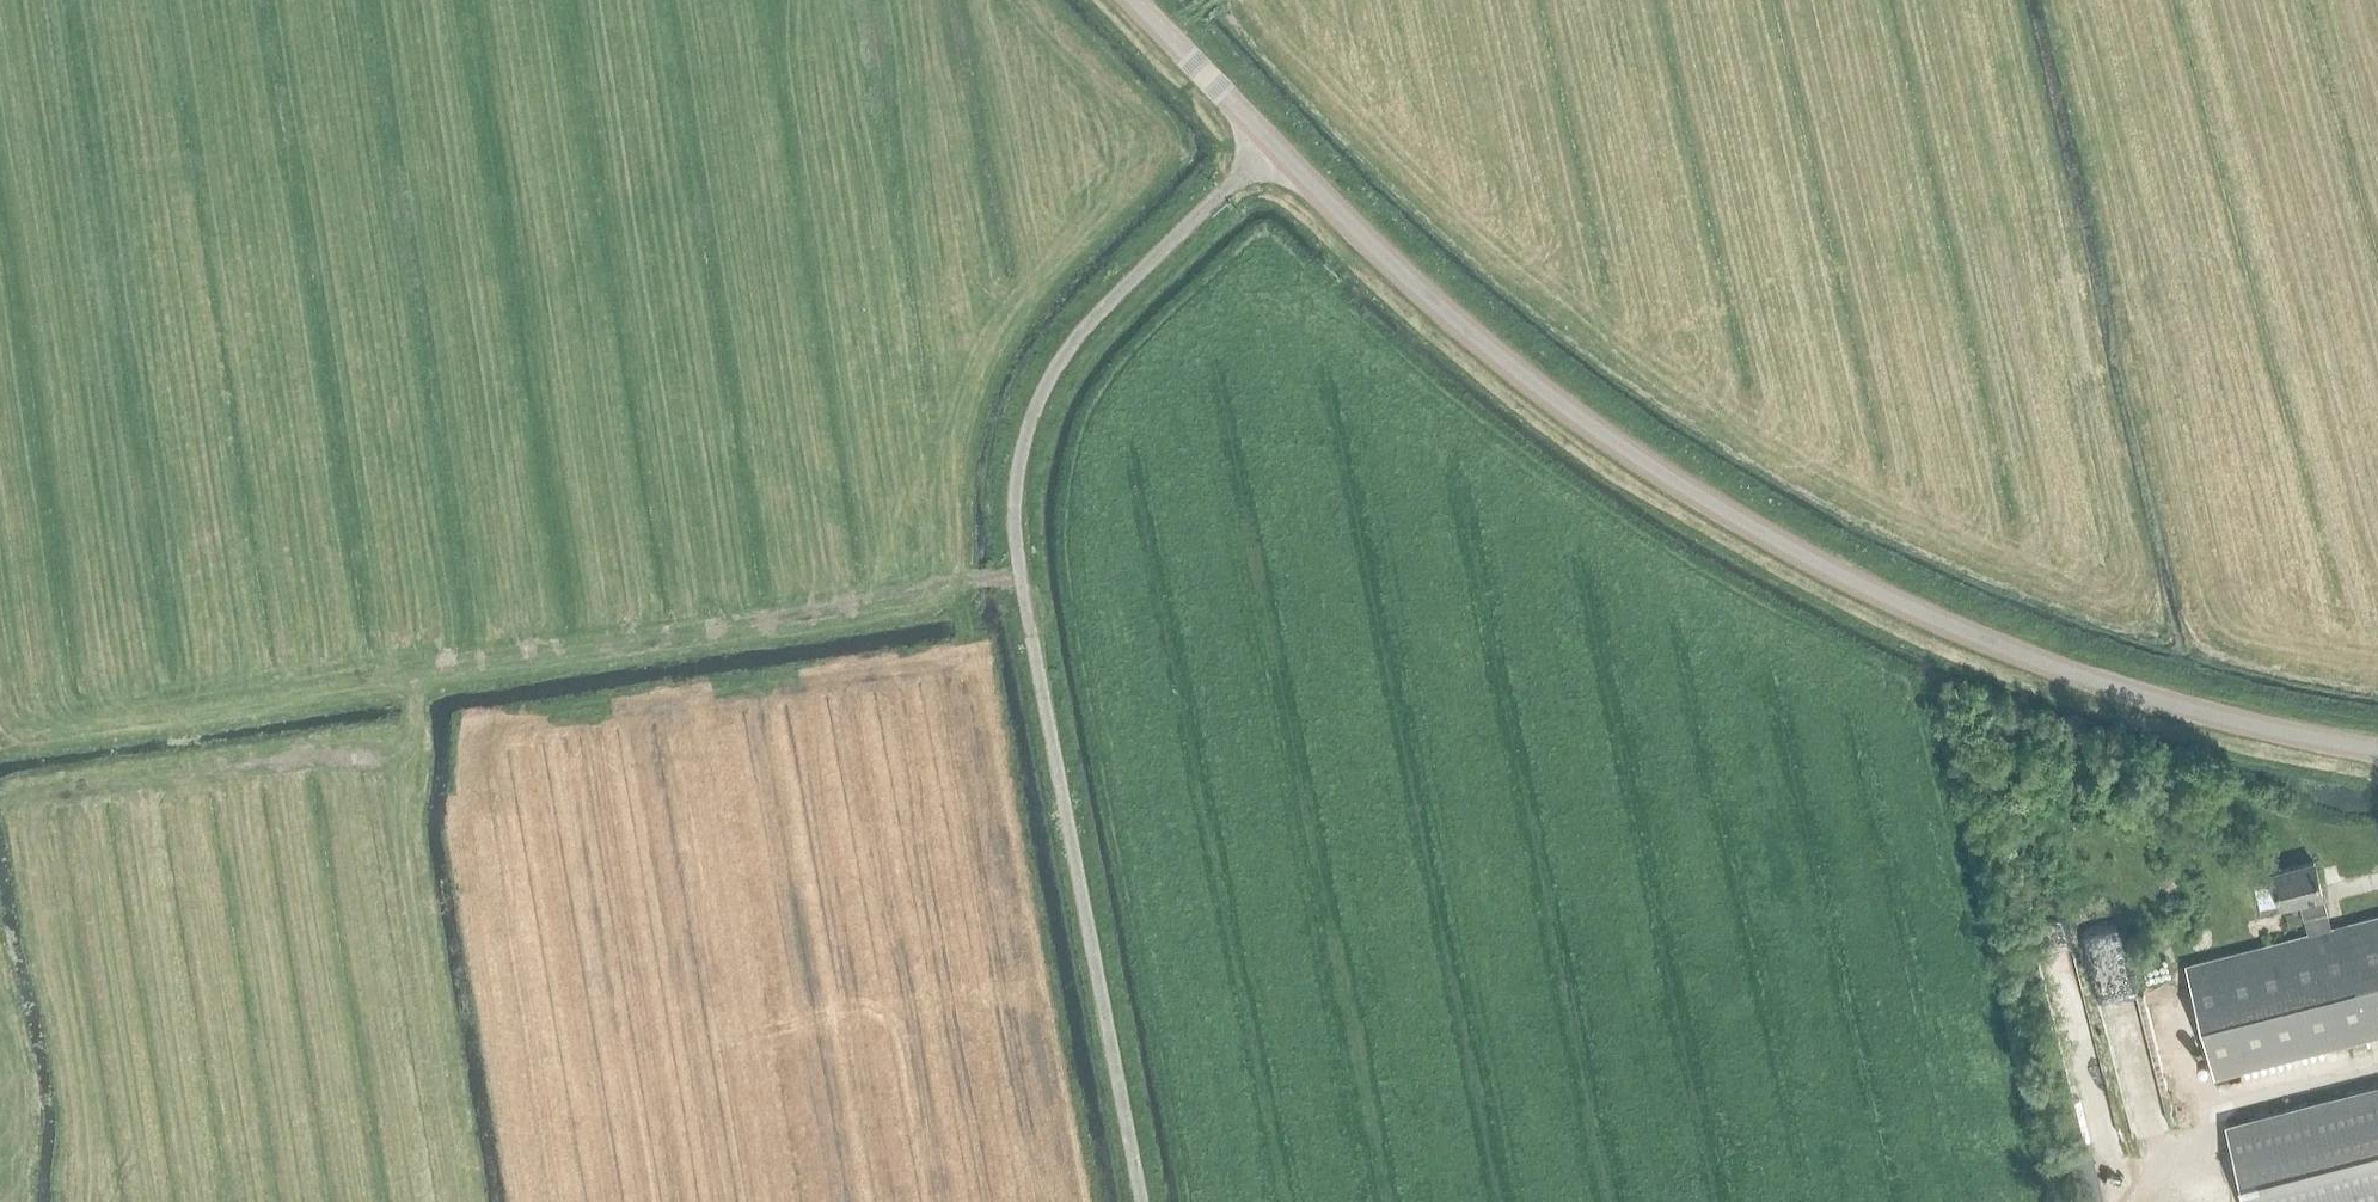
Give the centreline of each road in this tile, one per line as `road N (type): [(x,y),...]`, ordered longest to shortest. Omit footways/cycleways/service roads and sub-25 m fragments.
road 1 (tertiary): [(2377,751),(2251,725),(2060,670),(1895,602),(1769,537),(1555,402),(1430,300),(1271,143)]
road 2 (unclassified): [(1147,1201),(1026,578),(1025,456),(1041,402),(1271,143)]
road 3 (tertiary): [(1271,143),(1132,0)]

